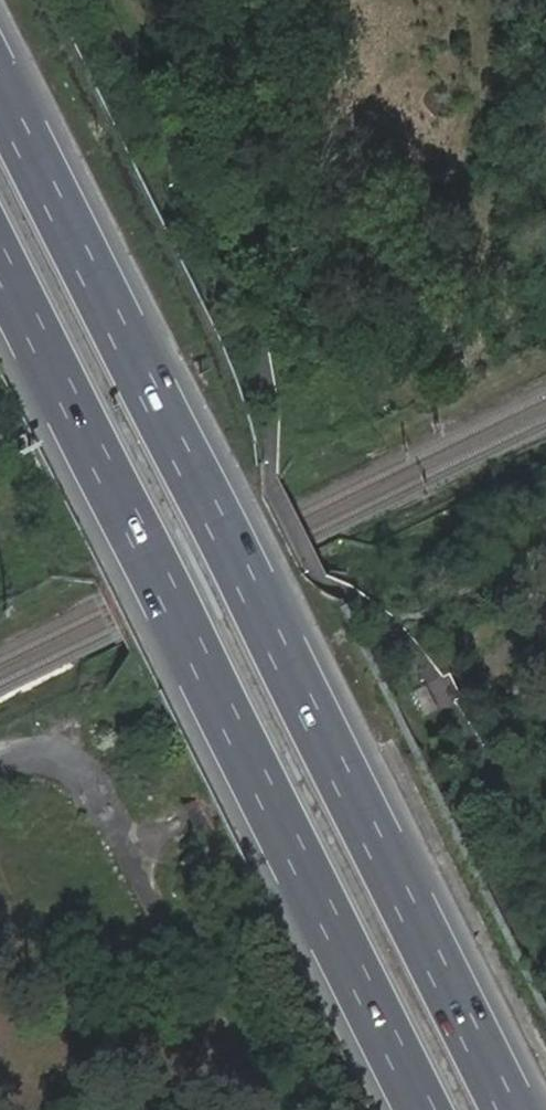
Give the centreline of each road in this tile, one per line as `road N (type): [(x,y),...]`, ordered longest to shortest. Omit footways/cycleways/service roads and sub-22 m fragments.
road 1 (motorway): [(513,1109),(0,102)]
road 2 (motorway): [(0,262),(423,1109)]

